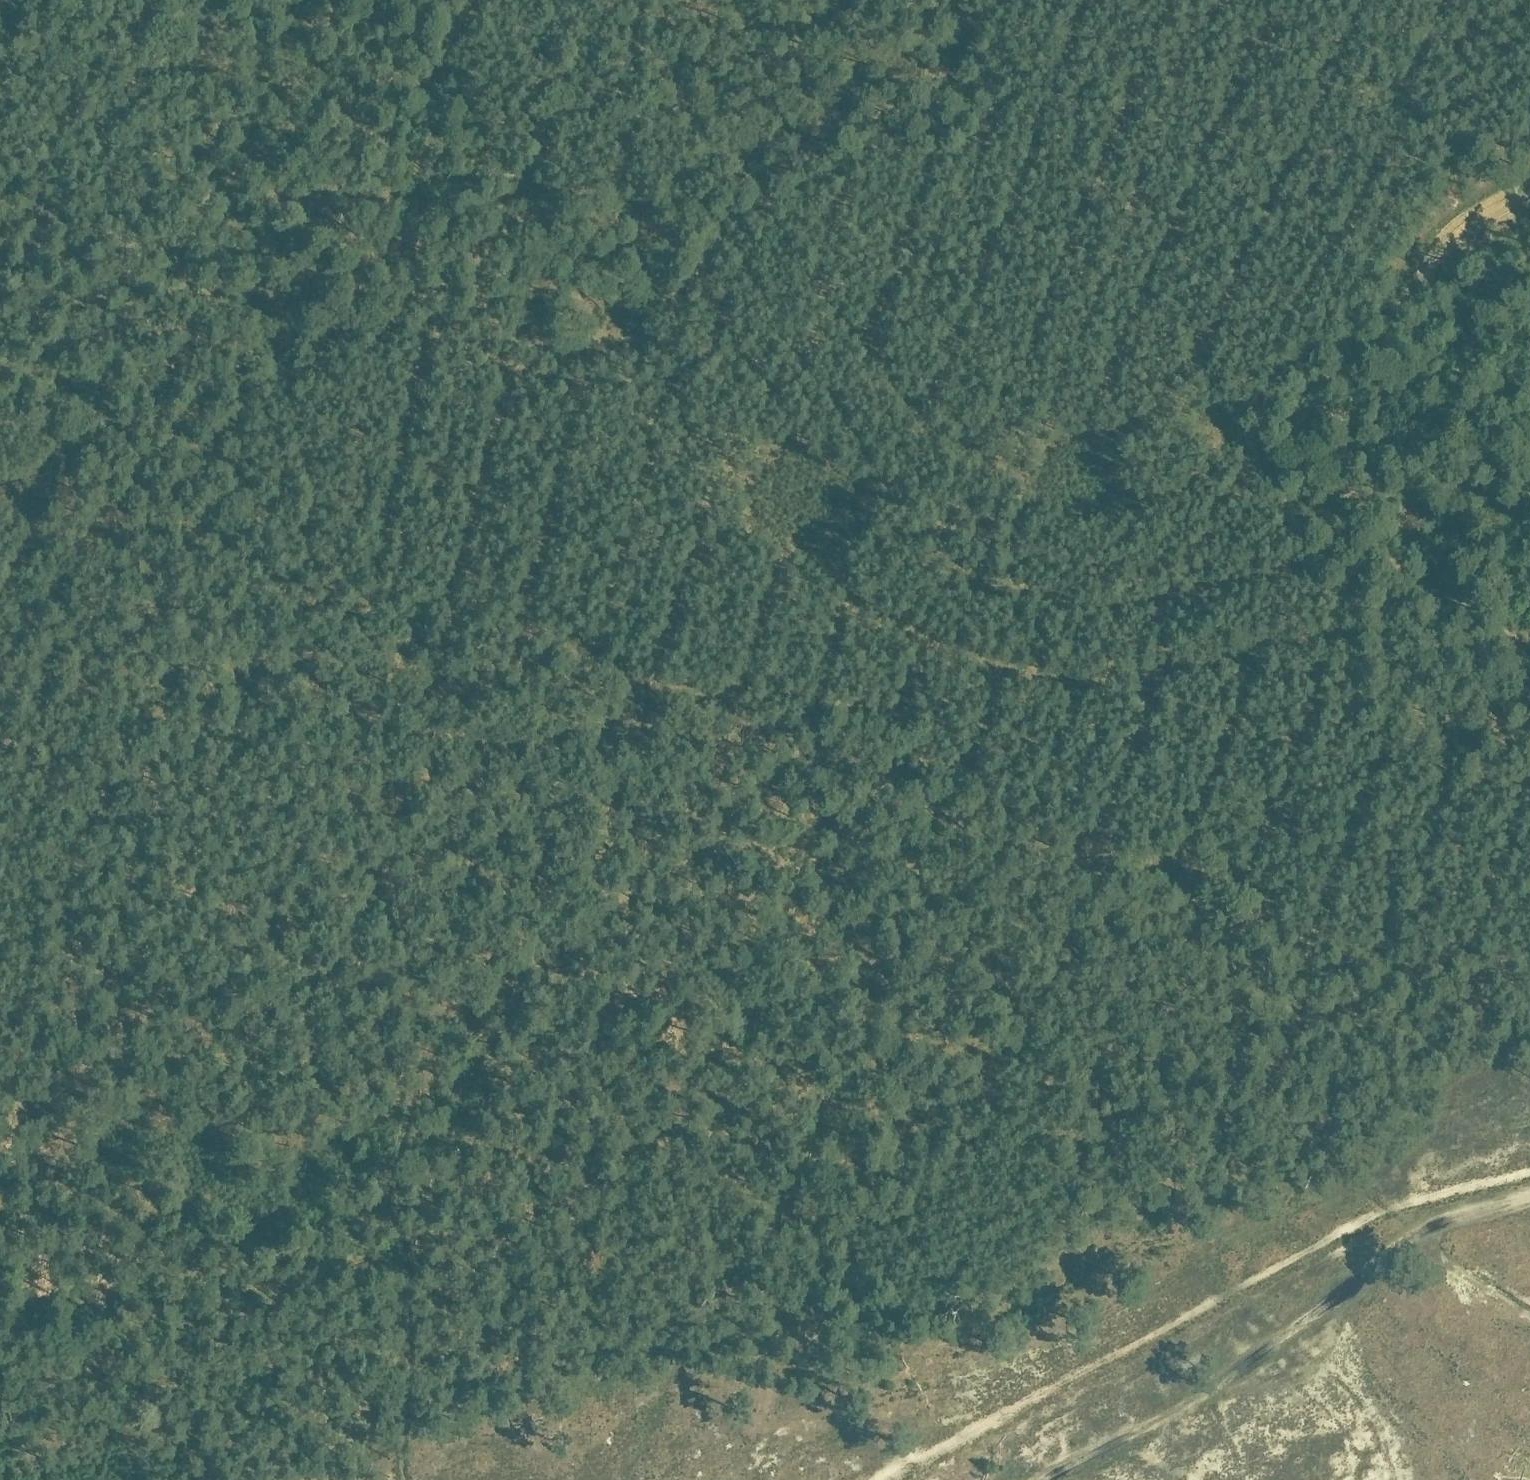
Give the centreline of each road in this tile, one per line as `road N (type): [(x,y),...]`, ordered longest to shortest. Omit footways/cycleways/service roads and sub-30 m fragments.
road 1 (track): [(1529,1192),(1409,1228),(1217,1379),(1132,1434),(1036,1479)]

